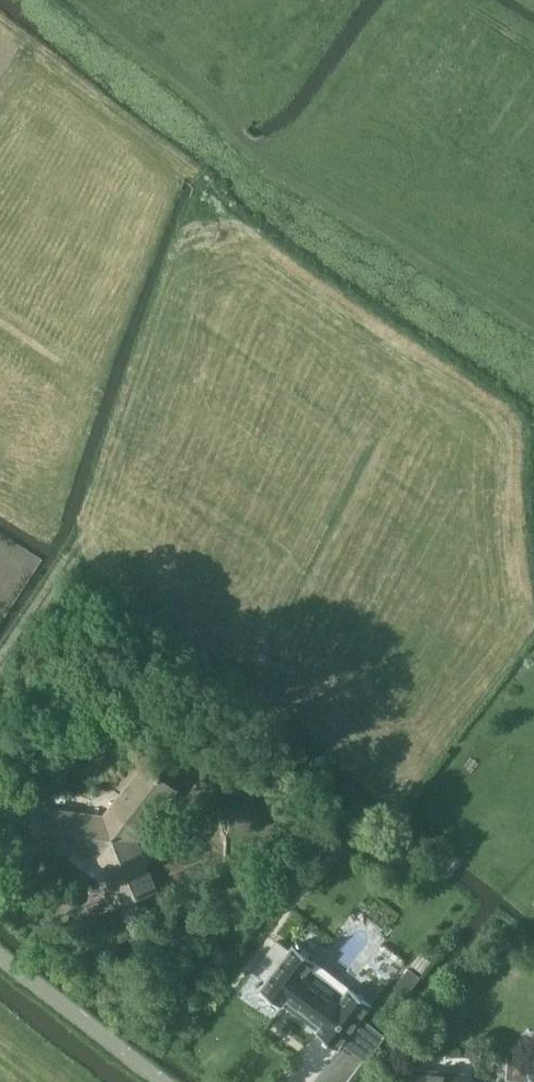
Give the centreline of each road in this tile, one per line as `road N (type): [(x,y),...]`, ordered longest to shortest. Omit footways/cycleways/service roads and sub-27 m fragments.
road 1 (residential): [(160,1081),(0,958)]

